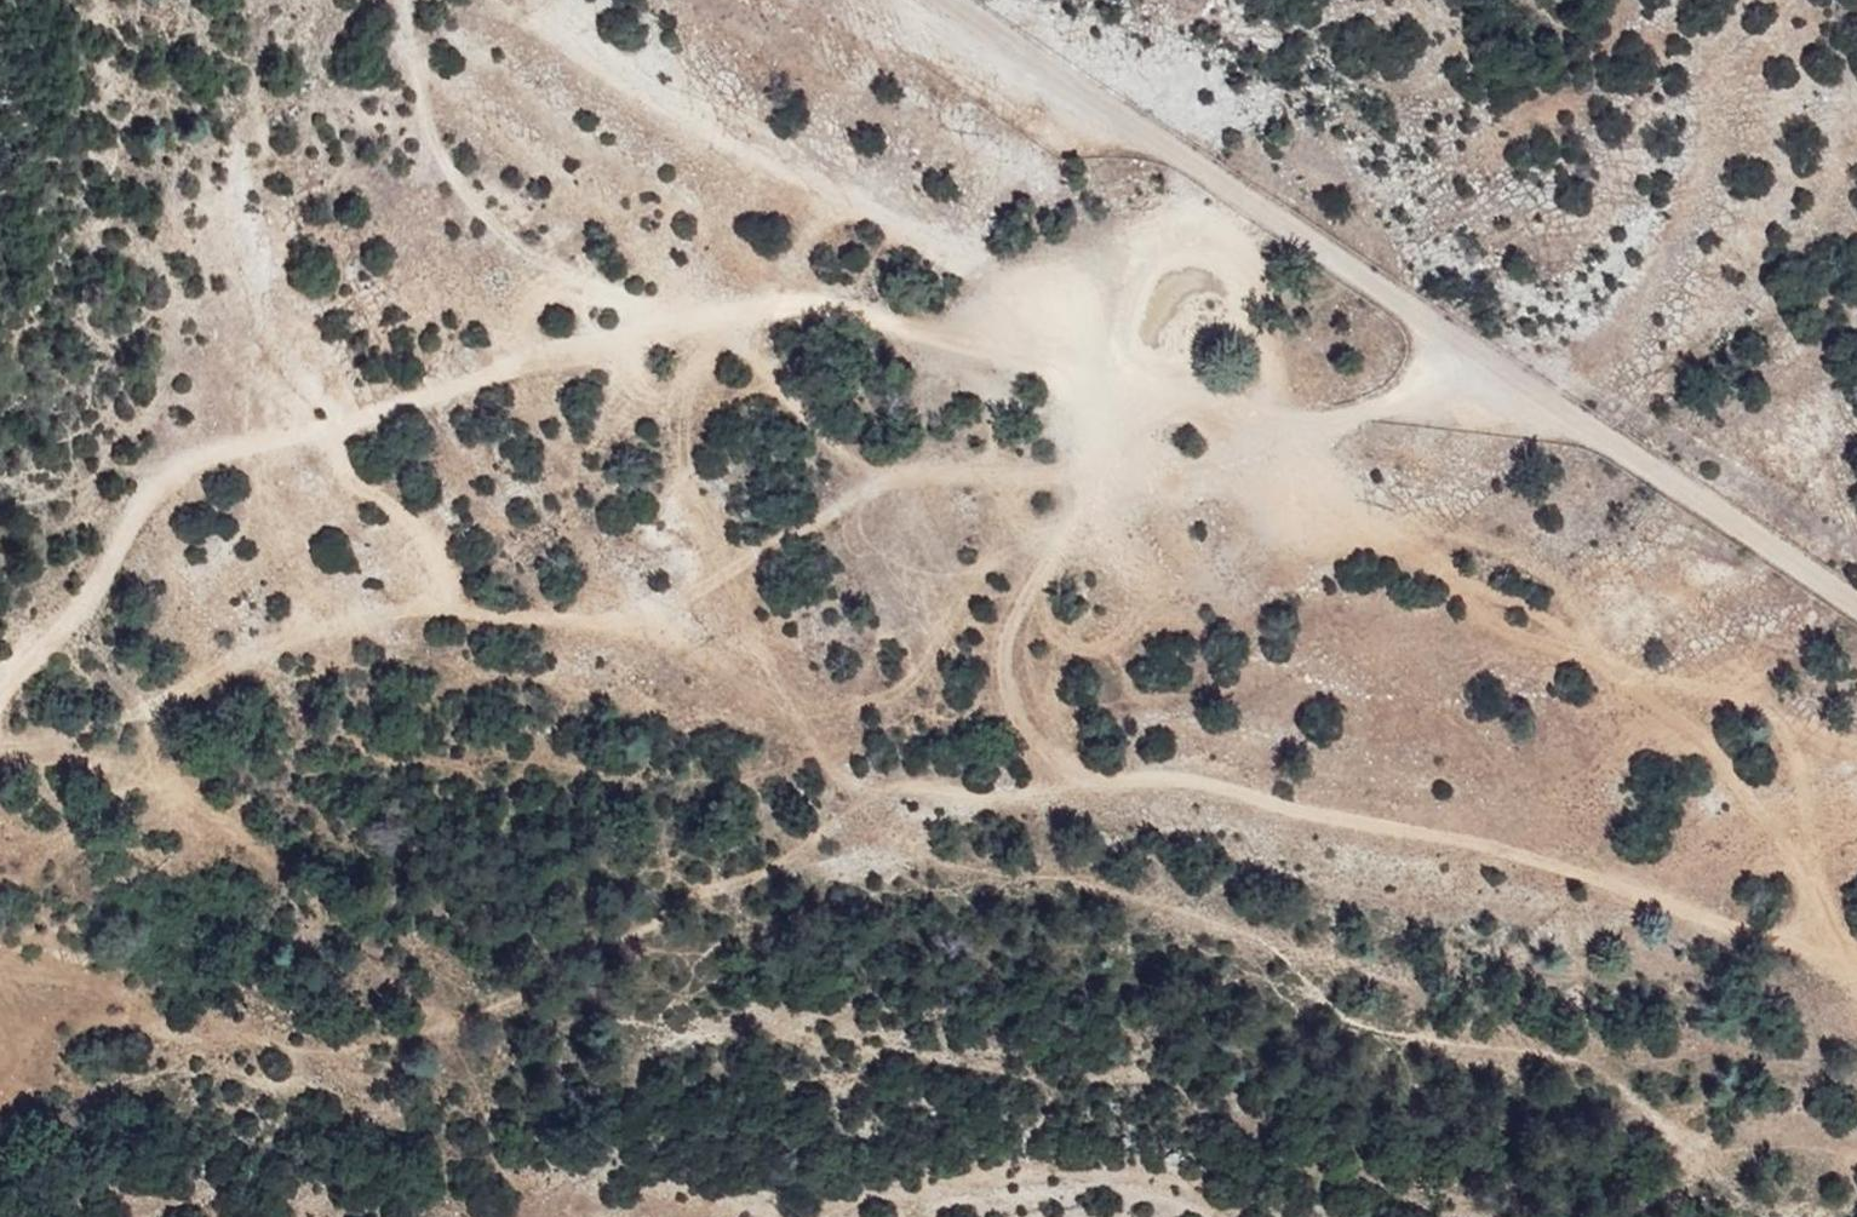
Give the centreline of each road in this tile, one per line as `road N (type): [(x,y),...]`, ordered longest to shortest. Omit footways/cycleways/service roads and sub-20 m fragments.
road 1 (track): [(0,701),(166,470),(339,429),(657,332),(790,306),(1011,357),(1119,406),(1280,436),(1385,413),(1496,355)]
road 2 (track): [(0,745),(109,727),(301,627),(446,606),(645,630),(883,479),(1094,479),(1167,415)]
road 3 (track): [(1105,784),(1011,801),(868,796),(747,874),(422,1031),(309,1054),(94,1017),(89,967),(0,932)]
road 4 (track): [(1094,479),(1025,603),(1000,665),(1018,717),(1062,768),(1105,784),(1176,776),(1856,967)]
road 5 (unclassified): [(966,0),(1856,601)]
road 6 (track): [(701,324),(523,261),(440,167),(395,21),(431,6),(503,19),(779,170),(827,205),(790,306)]
road 7 (track): [(1856,964),(1743,795),(1644,691),(1408,547),(1280,436)]
road 8 (track): [(446,606),(451,549),(353,466),(339,429)]

